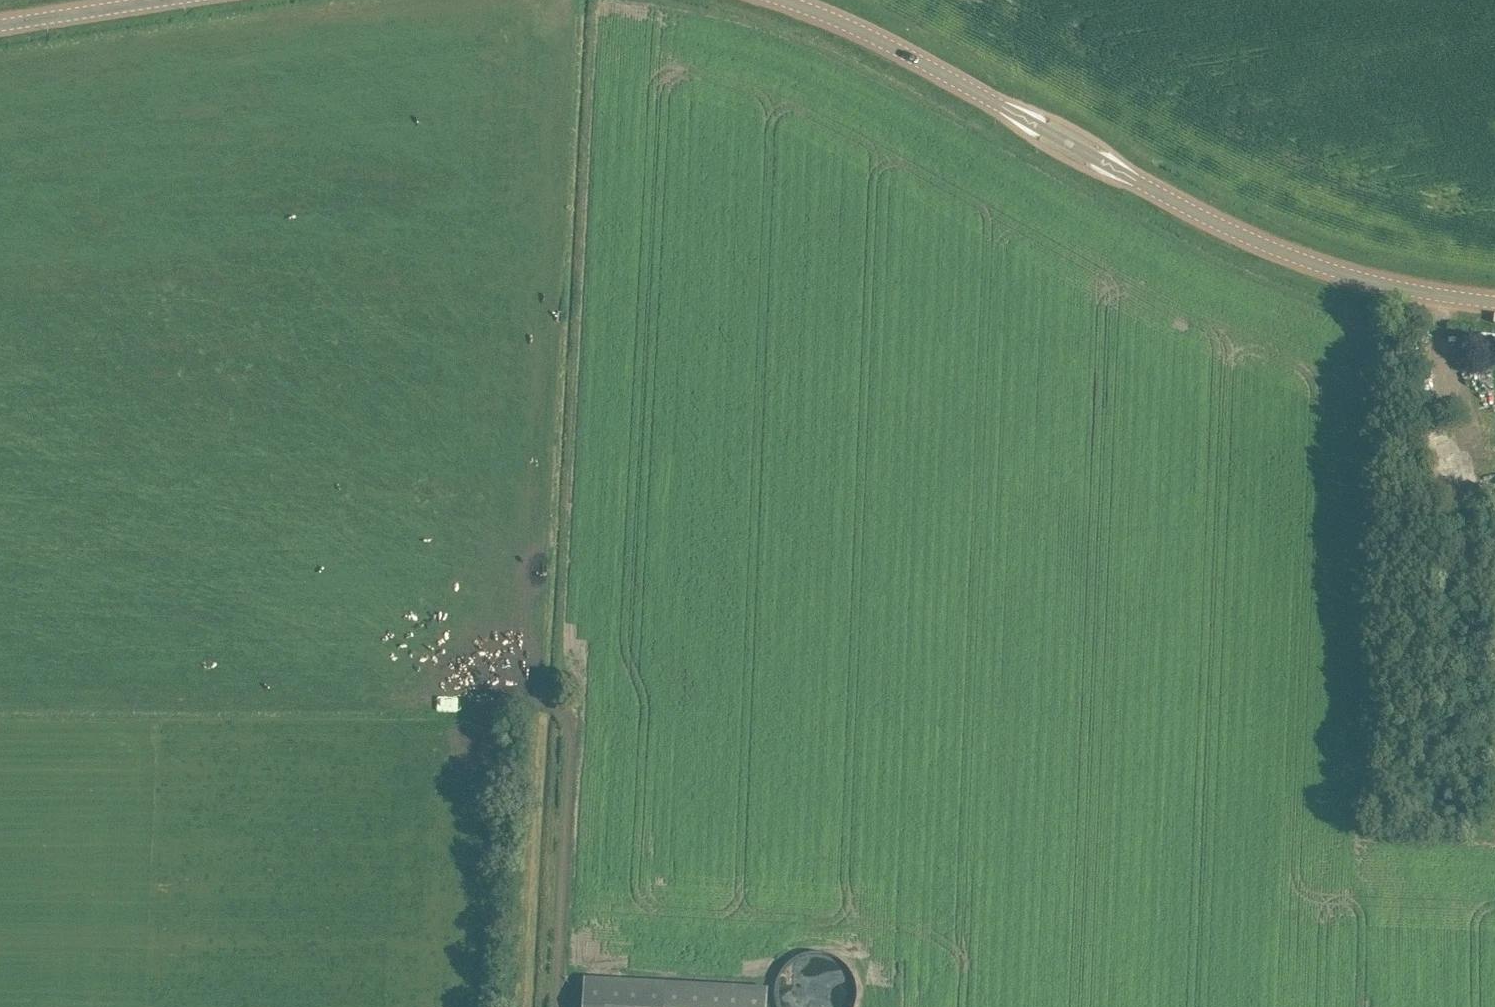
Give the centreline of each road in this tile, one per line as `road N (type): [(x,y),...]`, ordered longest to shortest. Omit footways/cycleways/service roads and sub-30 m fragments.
road 1 (unclassified): [(784,0),(882,42),(1252,240),(1385,284),(1494,302)]
road 2 (unclassified): [(0,24),(154,0)]

